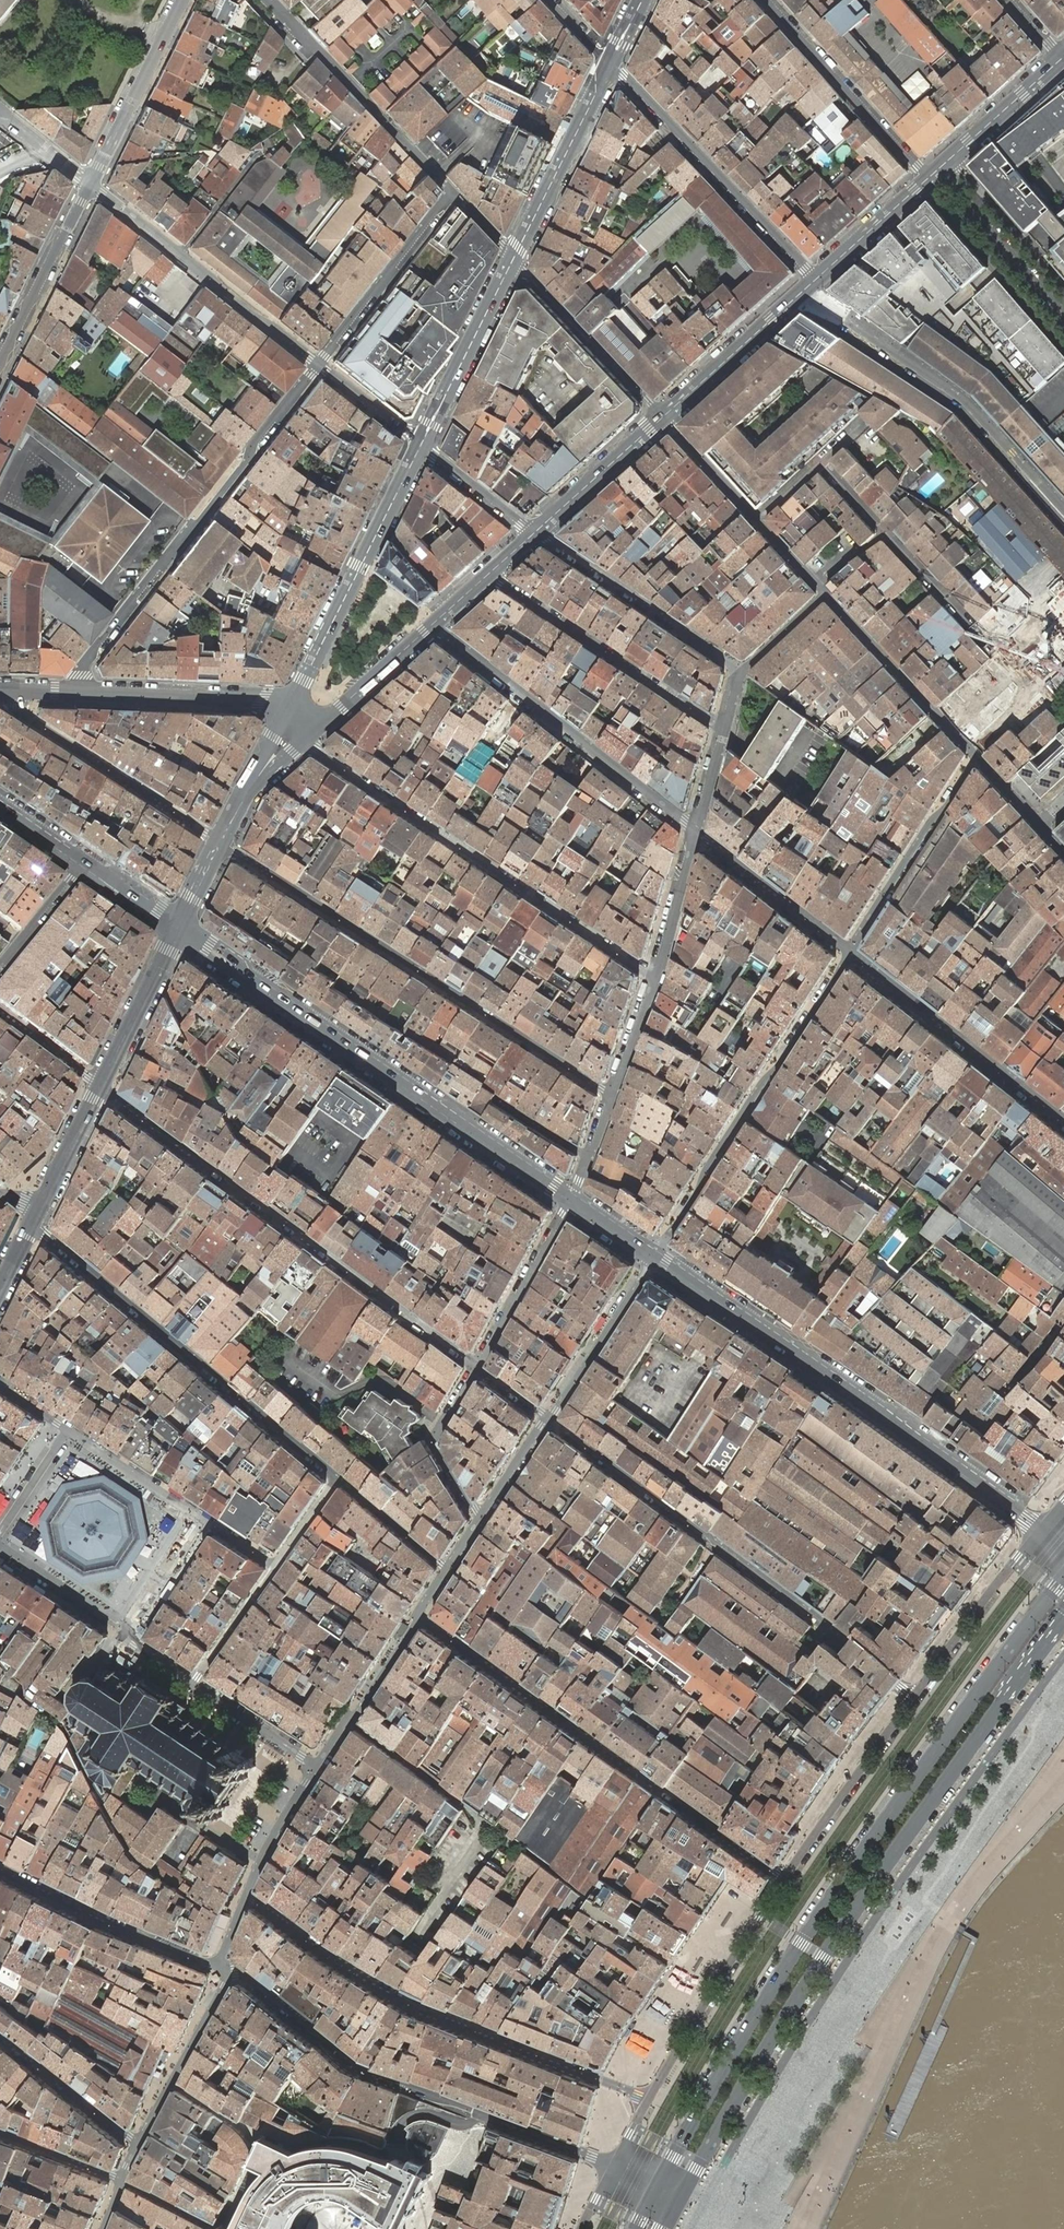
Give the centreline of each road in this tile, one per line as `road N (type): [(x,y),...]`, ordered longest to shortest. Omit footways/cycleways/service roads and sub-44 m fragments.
road 1 (secondary): [(1063,1578),(828,1901),(657,2188)]
road 2 (secondary): [(681,2200),(852,1912),(1063,1620)]
road 3 (tertiary): [(178,931),(570,1200)]
road 4 (tertiary): [(651,1258),(1041,1527)]
road 5 (residential): [(101,1086),(475,1366)]
road 6 (residential): [(221,843),(611,1095)]
road 7 (residential): [(547,1419),(914,1696)]
road 8 (residential): [(648,2097),(417,2007),(246,1892)]
road 9 (residential): [(785,1879),(419,1615)]
road 10 (residential): [(223,1967),(366,2072),(612,2166)]
road 11 (residential): [(306,739),(653,975)]
road 12 (residential): [(79,694),(83,663),(318,363)]
road 13 (residential): [(31,1227),(339,1479)]
road 14 (residential): [(651,1258),(849,952)]
road 15 (residential): [(805,289),(969,407),(1063,513)]
road 16 (residential): [(434,623),(694,829)]
road 17 (secondary): [(421,444),(287,713)]
road 18 (residential): [(611,63),(817,279)]
road 19 (residential): [(723,728),(489,573)]
road 20 (residential): [(849,952),(1063,1123)]
road 21 (residential): [(452,193),(270,0)]
road 22 (residential): [(221,843),(23,714),(19,691)]
road 23 (residential): [(648,2097),(785,1879)]
road 24 (residential): [(536,532),(742,670)]
road 25 (residential): [(0,1868),(223,1967)]
road 26 (residential): [(924,182),(768,0)]
road 27 (residential): [(849,952),(975,756)]
road 28 (residential): [(785,1879),(914,1696)]
road 29 (residential): [(975,756),(826,594)]
road 30 (secondary): [(611,63),(513,258)]
road 31 (residential): [(662,417),(513,258)]
road 32 (residential): [(318,363),(452,193)]
road 33 (residential): [(821,462),(967,620)]
road 34 (residential): [(924,182),(1063,343)]
road 35 (residential): [(914,1696),(1041,1527)]
road 36 (tertiary): [(287,713),(262,701),(79,694)]
road 37 (secondary): [(513,258),(421,444)]
road 38 (residential): [(88,182),(178,0)]
road 39 (residential): [(0,360),(88,182)]
road 40 (residential): [(138,2146),(223,1967)]
road 41 (residential): [(694,829),(849,952)]
road 42 (secondary): [(662,417),(805,289)]
road 43 (residential): [(547,1419),(651,1258)]
road 44 (residential): [(570,1200),(475,1366)]
road 45 (residential): [(320,1767),(419,1615)]
road 46 (residential): [(475,1366),(432,1440),(481,1522)]
road 47 (residential): [(138,2146),(0,2036)]
road 48 (residential): [(180,255),(318,363)]
road 49 (secondary): [(178,931),(101,1086)]
road 50 (secondary): [(306,739),(434,623)]
road 51 (residential): [(1063,287),(952,157)]
road 52 (secondary): [(536,532),(662,417)]
road 53 (residential): [(200,1513),(70,1427)]
road 54 (residential): [(278,139),(180,255)]
road 55 (residential): [(694,829),(653,975)]
road 56 (residential): [(320,1767),(194,1684)]
road 57 (residential): [(246,1892),(320,1767)]
road 58 (residential): [(277,1565),(194,1684)]
road 59 (residential): [(421,444),(536,532)]
road 60 (secondary): [(952,157),(1060,61)]
road 61 (secondary): [(817,279),(924,182)]
road 62 (residential): [(339,1479),(449,1571)]
road 63 (residential): [(0,1553),(120,1631)]
road 64 (residential): [(120,1631),(200,1513)]
road 65 (secondary): [(101,1086),(37,1213)]
road 66 (residential): [(758,520),(662,417)]
road 67 (residential): [(84,865),(0,967)]
road 68 (residential): [(318,363),(421,444)]
road 69 (residential): [(121,2181),(0,2133)]
road 70 (residential): [(653,975),(611,1095)]
road 71 (residential): [(0,1011),(101,1086)]
road 72 (residential): [(70,1427),(0,1531)]
road 73 (residential): [(481,1522),(547,1419)]

